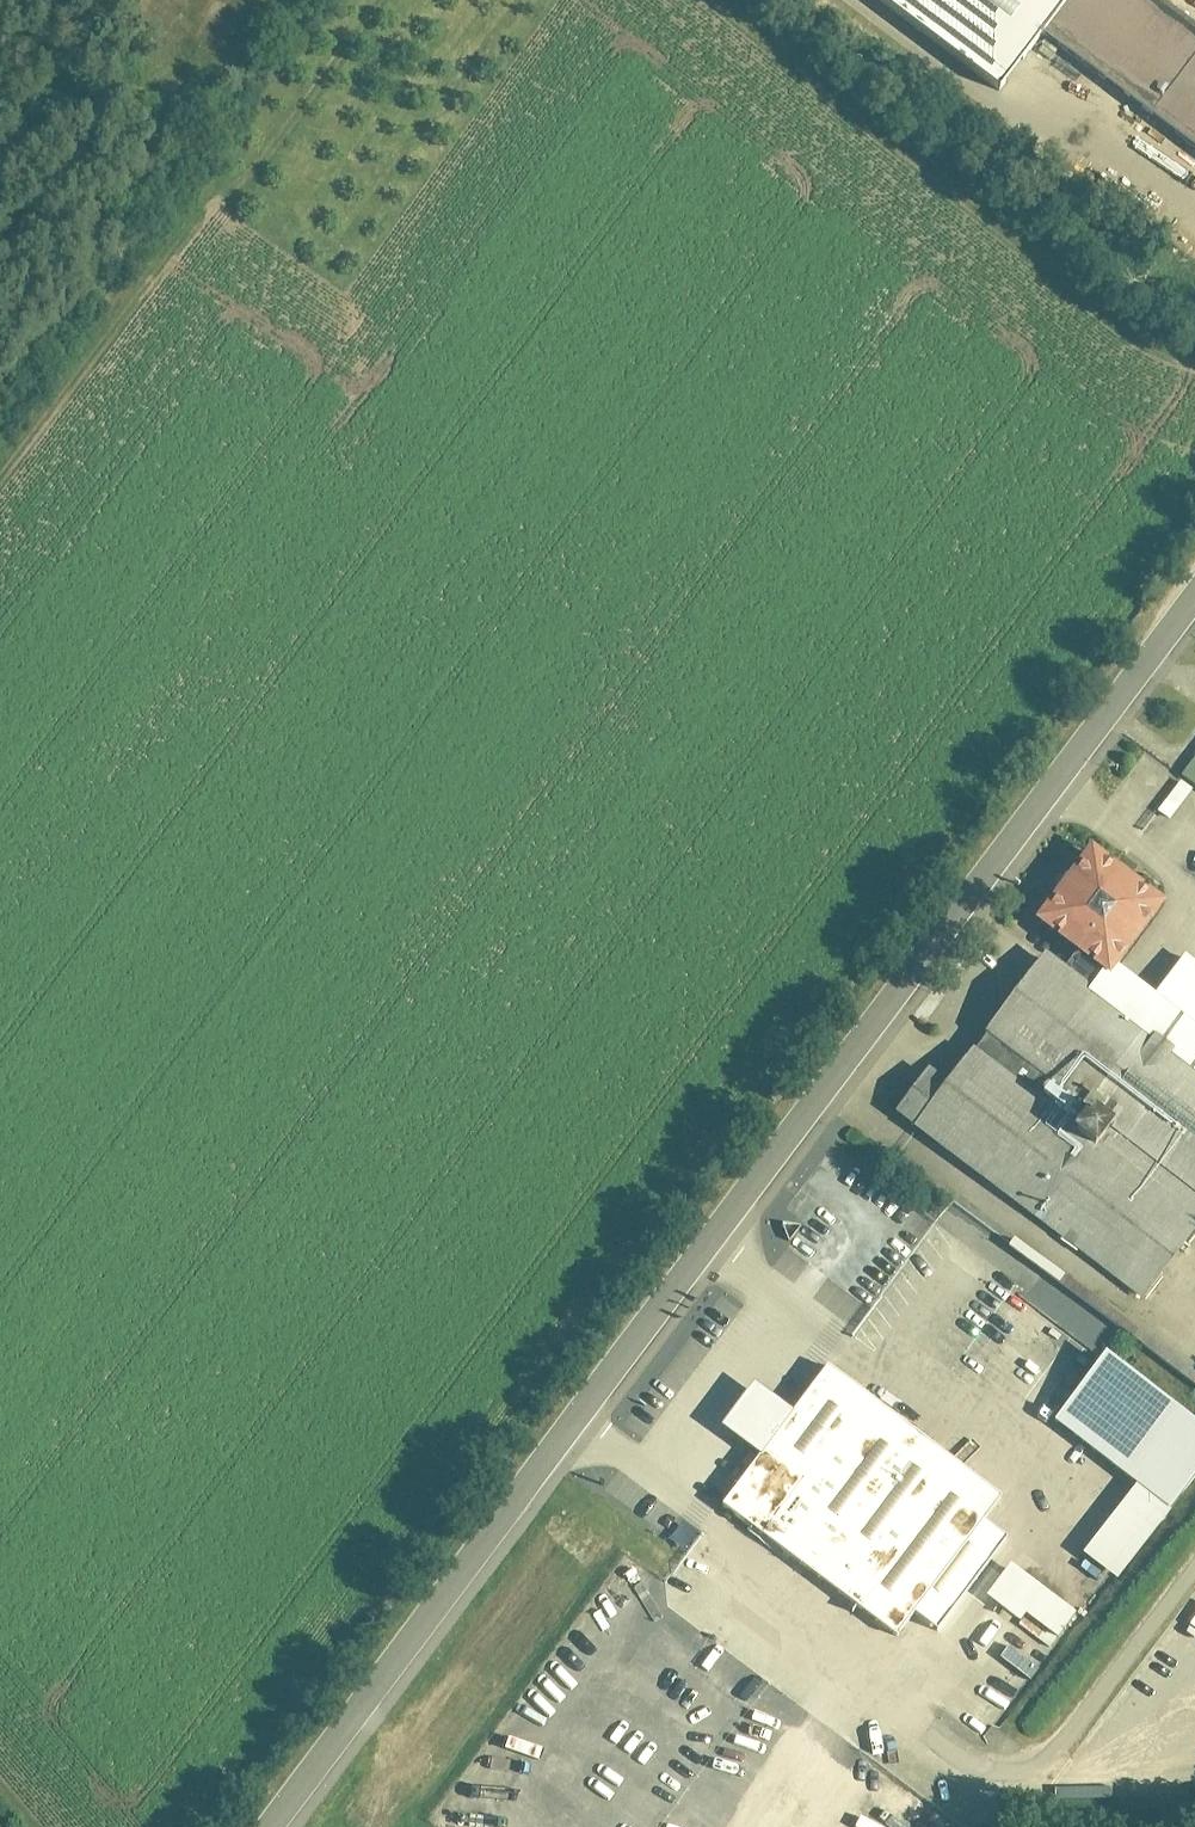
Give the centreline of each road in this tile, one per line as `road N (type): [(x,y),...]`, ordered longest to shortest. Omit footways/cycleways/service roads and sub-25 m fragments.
road 1 (tertiary): [(271,1826),(1194,598)]
road 2 (track): [(0,476),(195,227),(273,151),(382,0)]
road 3 (track): [(1194,352),(729,0)]
road 4 (track): [(222,0),(273,151)]

